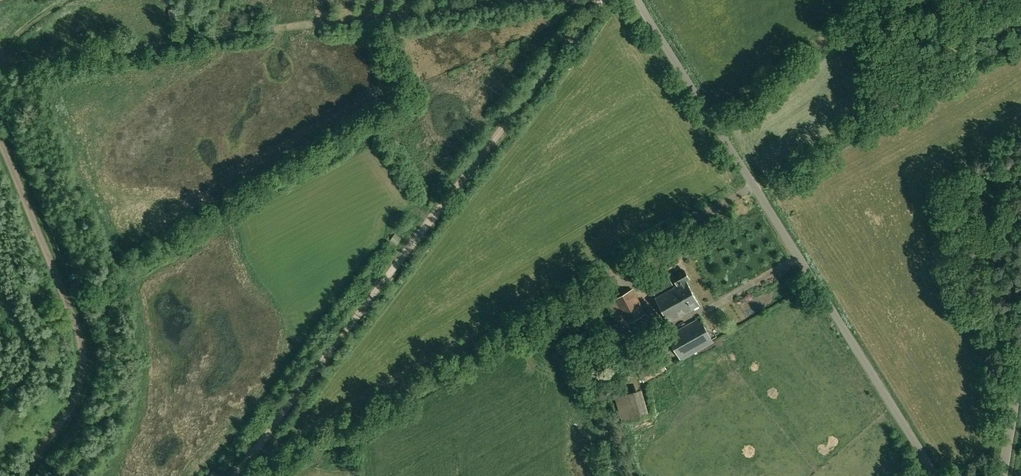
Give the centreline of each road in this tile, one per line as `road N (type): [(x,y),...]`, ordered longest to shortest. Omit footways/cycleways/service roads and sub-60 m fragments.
road 1 (track): [(601,0),(257,446)]
road 2 (unclassified): [(939,475),(637,0)]
road 3 (track): [(196,39),(516,0)]
road 4 (track): [(630,280),(634,253),(754,186)]

